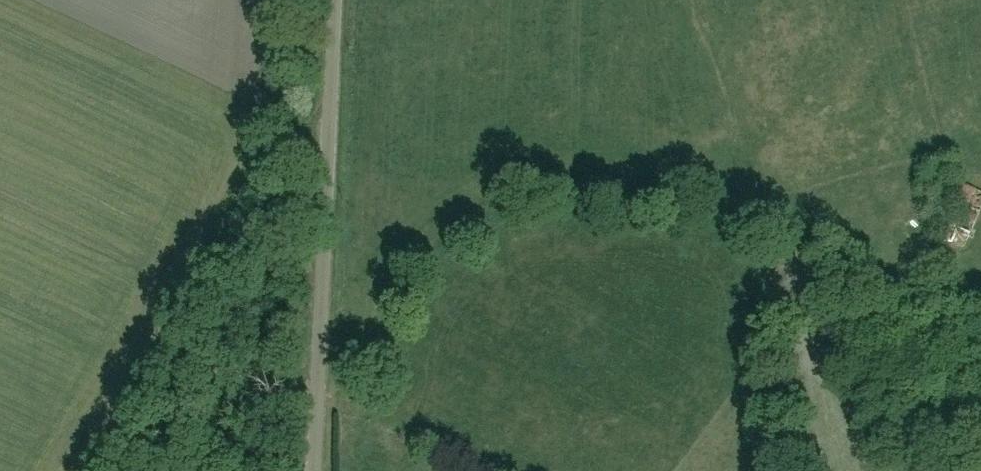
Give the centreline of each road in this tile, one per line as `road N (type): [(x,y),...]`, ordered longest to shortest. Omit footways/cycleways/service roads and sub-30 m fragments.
road 1 (residential): [(314,470),(335,0)]

